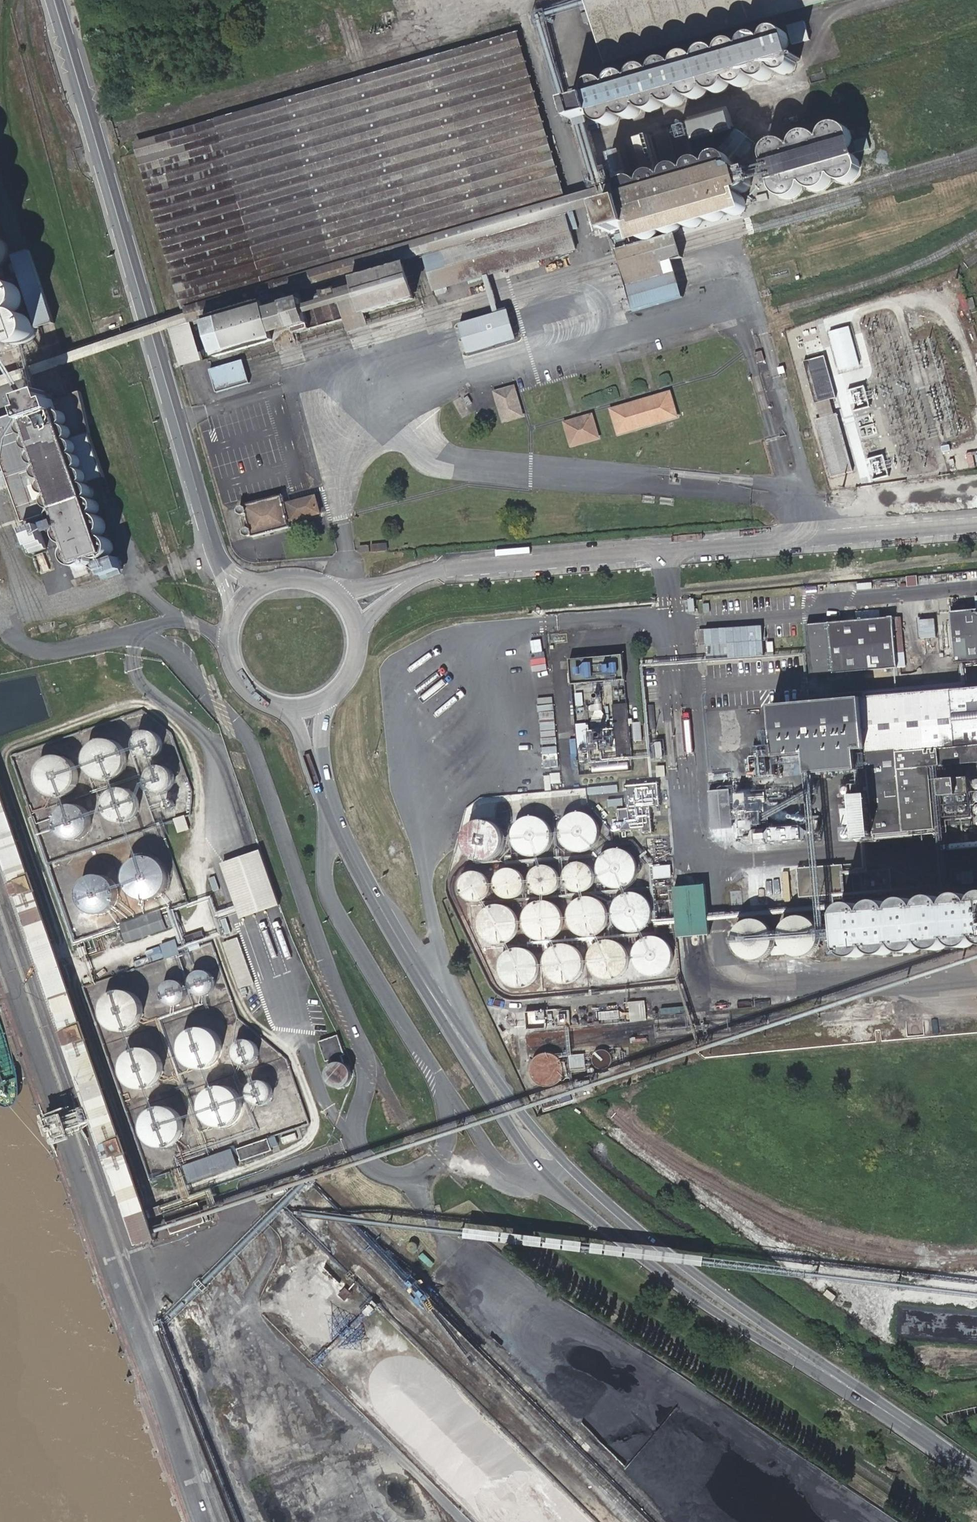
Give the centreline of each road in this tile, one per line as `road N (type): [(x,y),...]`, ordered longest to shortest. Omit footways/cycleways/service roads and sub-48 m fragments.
road 1 (secondary): [(430,992),(519,1142),(554,1183),(690,1295),(866,1398)]
road 2 (secondary): [(866,1398),(595,1191),(538,1133),(430,992)]
road 3 (unclassified): [(413,578),(976,522)]
road 4 (secondary): [(211,540),(54,0)]
road 5 (secondary): [(430,992),(363,876),(321,782)]
road 6 (secondary): [(976,1476),(866,1398)]

